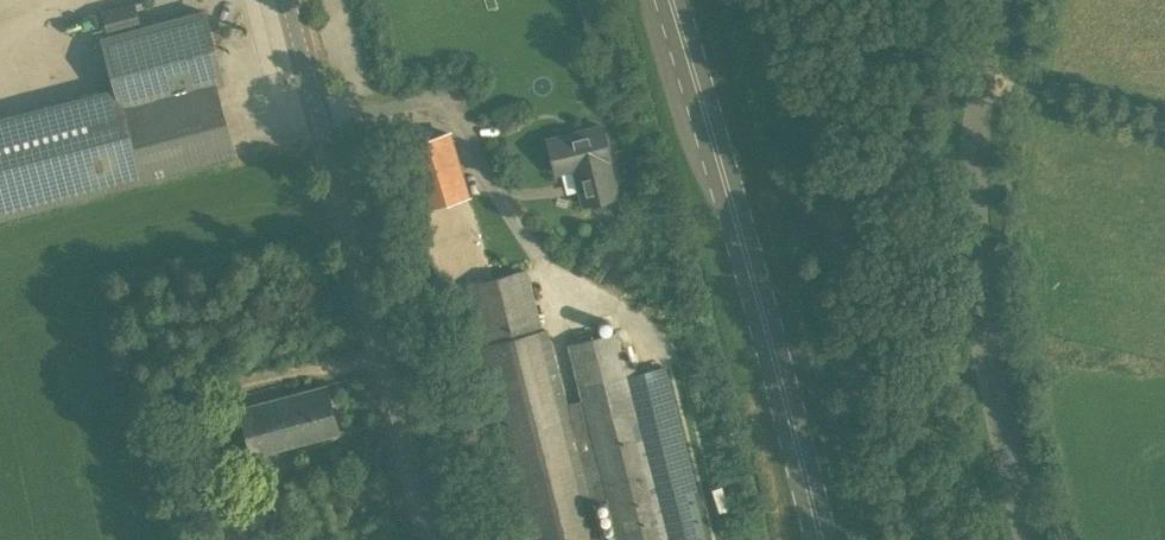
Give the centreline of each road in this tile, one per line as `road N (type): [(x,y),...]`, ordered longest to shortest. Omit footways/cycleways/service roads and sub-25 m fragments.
road 1 (primary): [(819,539),(671,0)]
road 2 (unclassified): [(432,539),(288,0)]
road 3 (tertiary): [(1035,539),(988,323),(977,213),(1002,0)]

